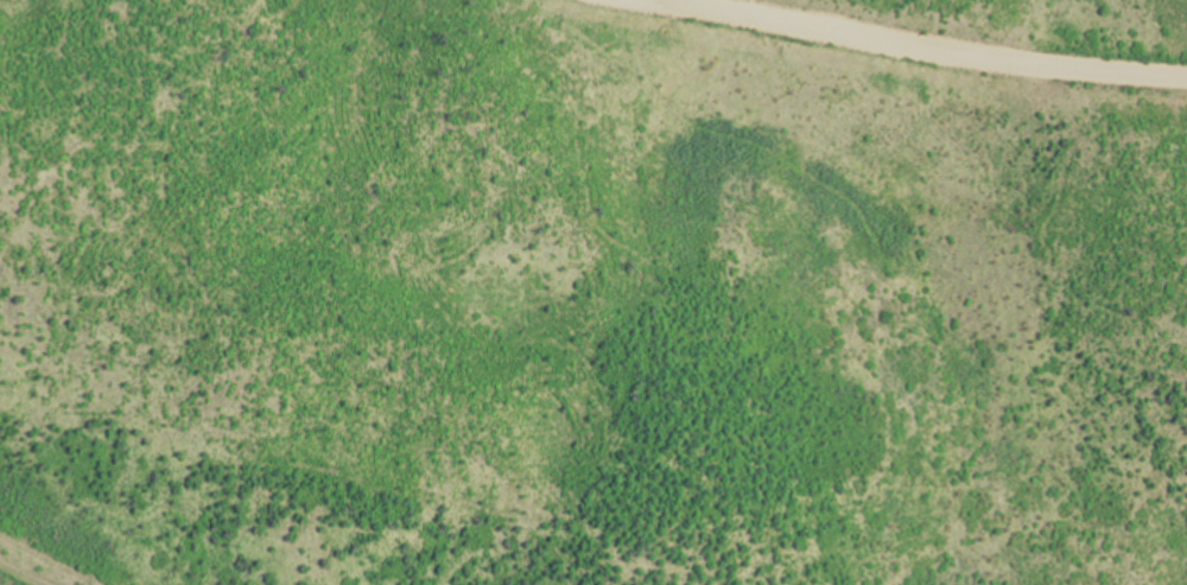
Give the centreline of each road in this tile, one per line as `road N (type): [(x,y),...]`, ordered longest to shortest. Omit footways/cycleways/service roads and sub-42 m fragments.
road 1 (tertiary): [(680,0),(1077,75),(1186,81)]

